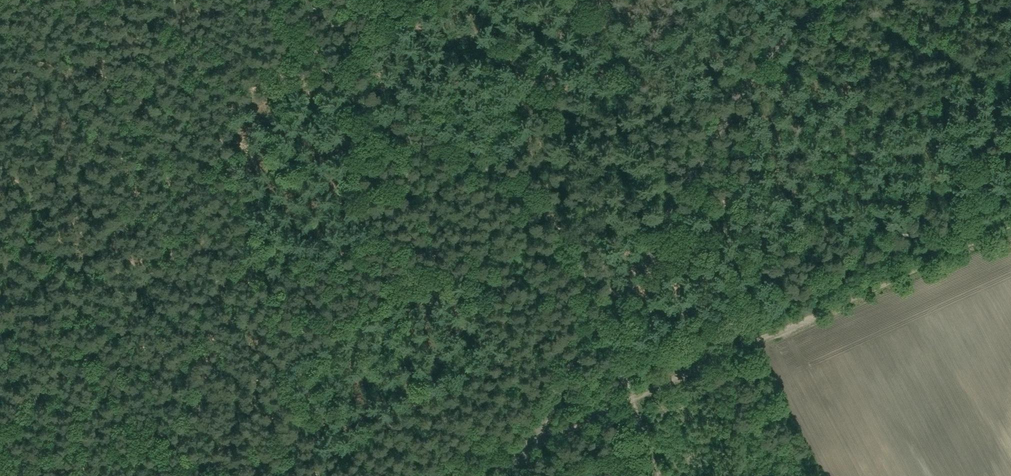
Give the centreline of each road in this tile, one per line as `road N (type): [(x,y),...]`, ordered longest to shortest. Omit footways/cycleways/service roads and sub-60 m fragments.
road 1 (unclassified): [(515,475),(576,360),(652,256),(750,73),(829,0)]
road 2 (track): [(272,0),(347,97),(530,194),(574,255),(620,379)]
road 3 (track): [(1010,226),(632,398)]
road 4 (track): [(627,401),(483,475)]

